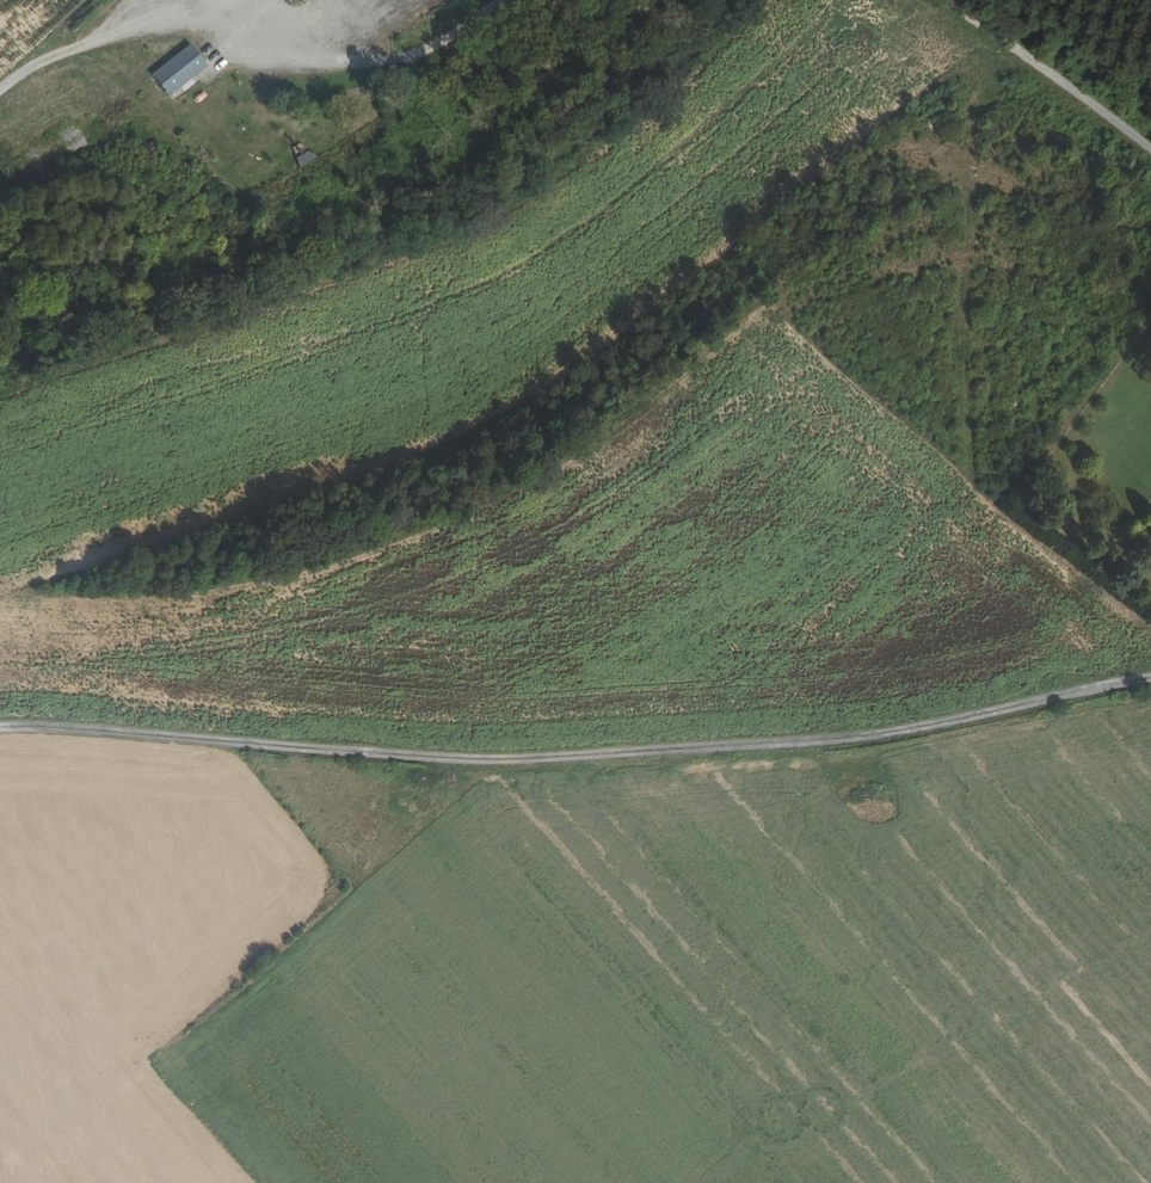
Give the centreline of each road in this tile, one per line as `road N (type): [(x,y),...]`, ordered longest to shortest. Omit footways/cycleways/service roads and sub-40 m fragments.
road 1 (track): [(0,725),(486,758),(868,737),(1150,682)]
road 2 (residential): [(1150,148),(950,0)]

